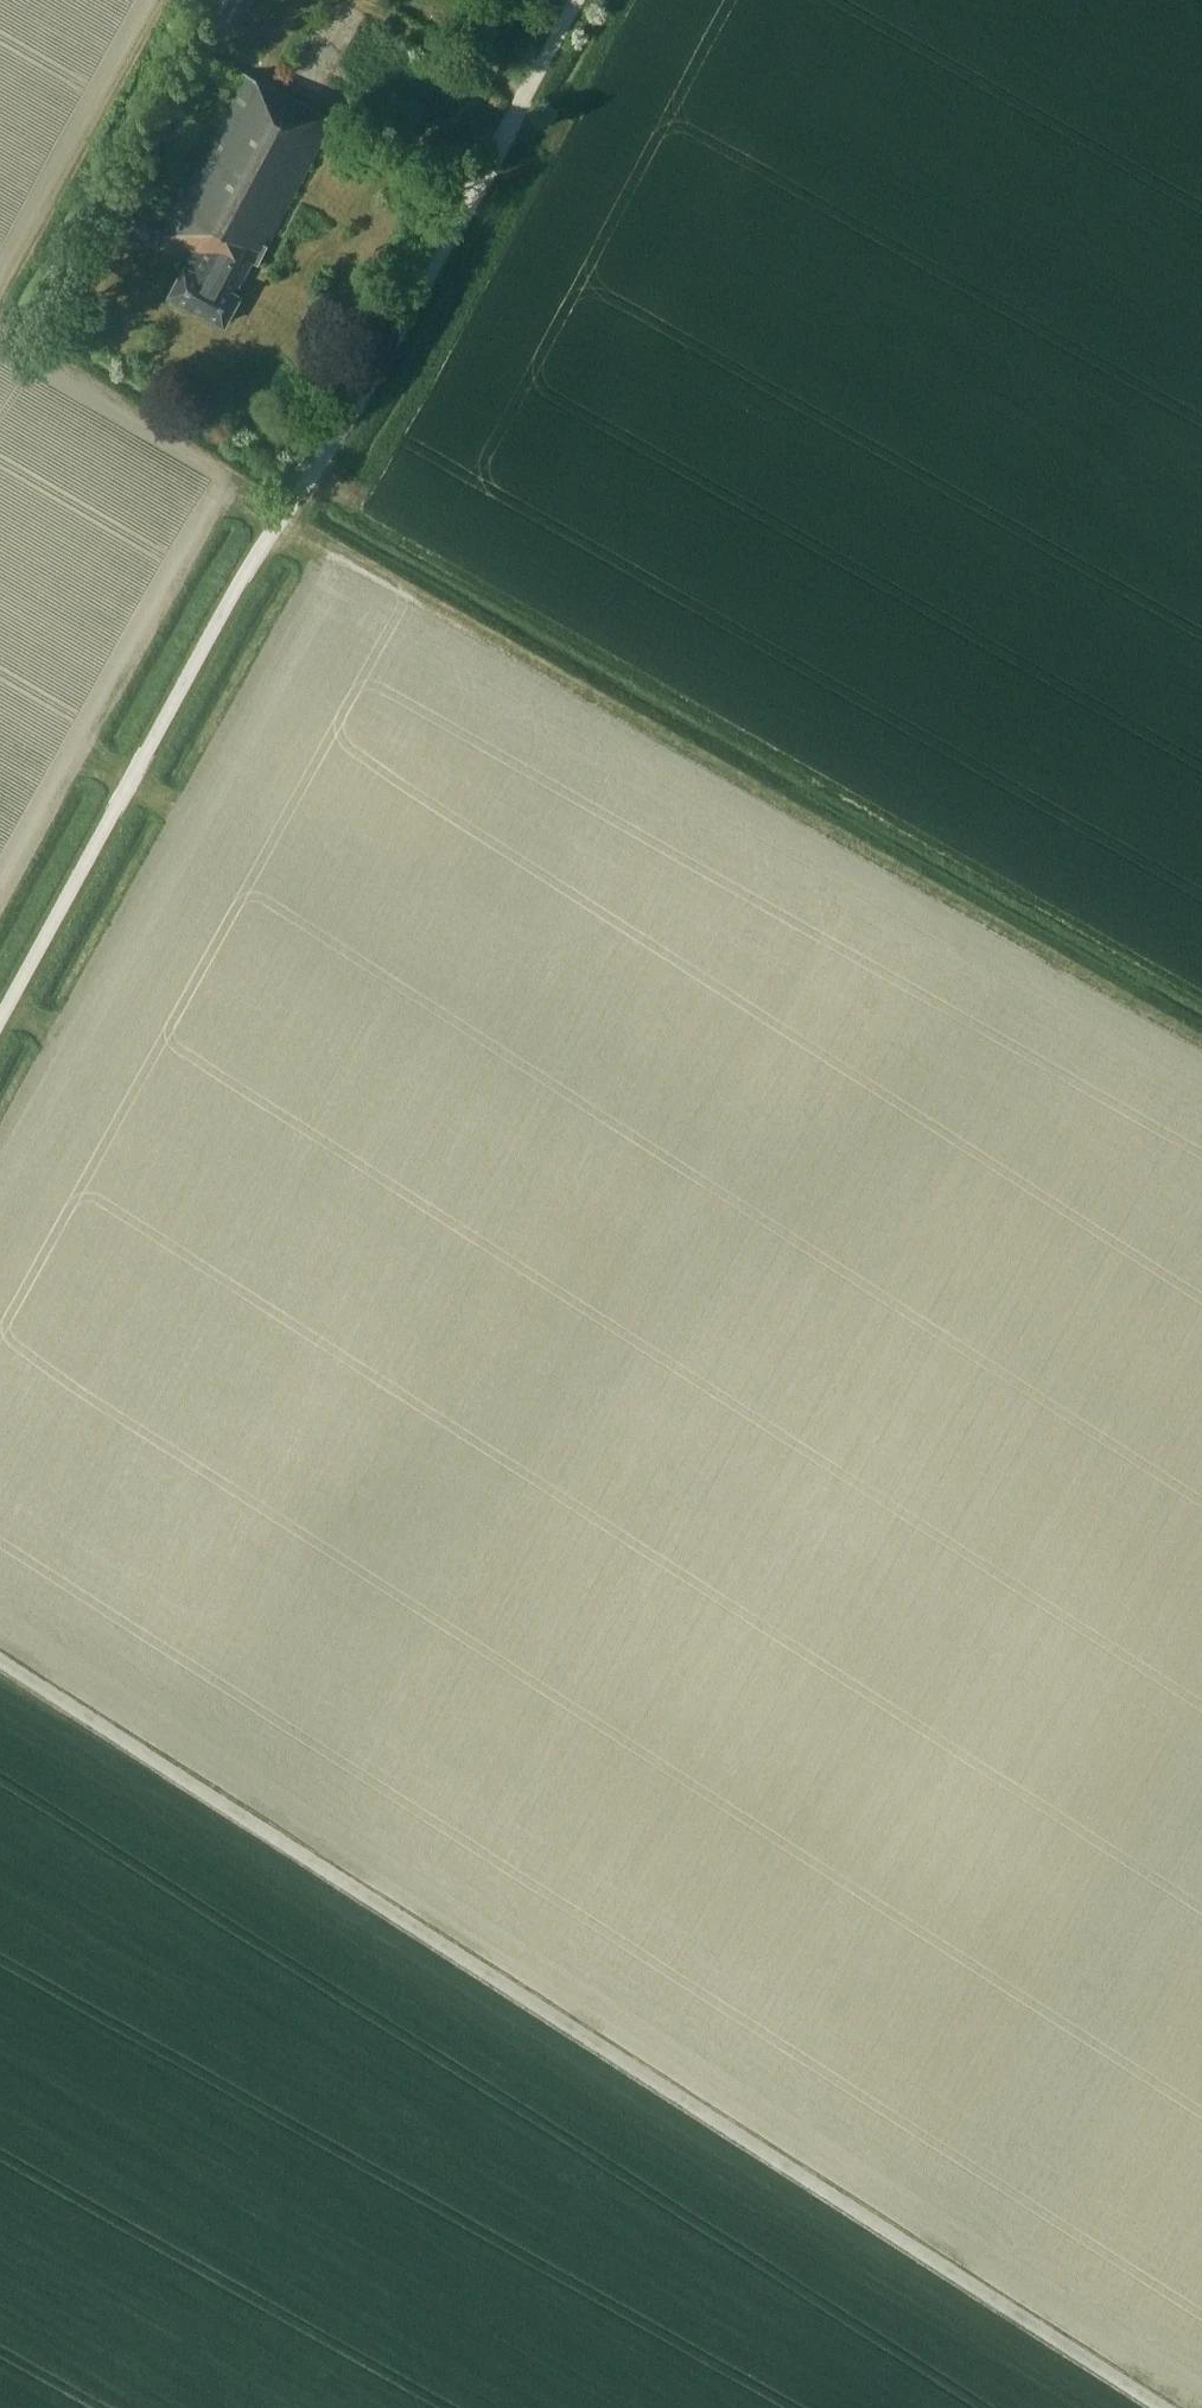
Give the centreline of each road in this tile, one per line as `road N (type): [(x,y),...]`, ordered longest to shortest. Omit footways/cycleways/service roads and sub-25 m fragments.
road 1 (unclassified): [(0,1028),(250,565),(379,367),(582,0)]

